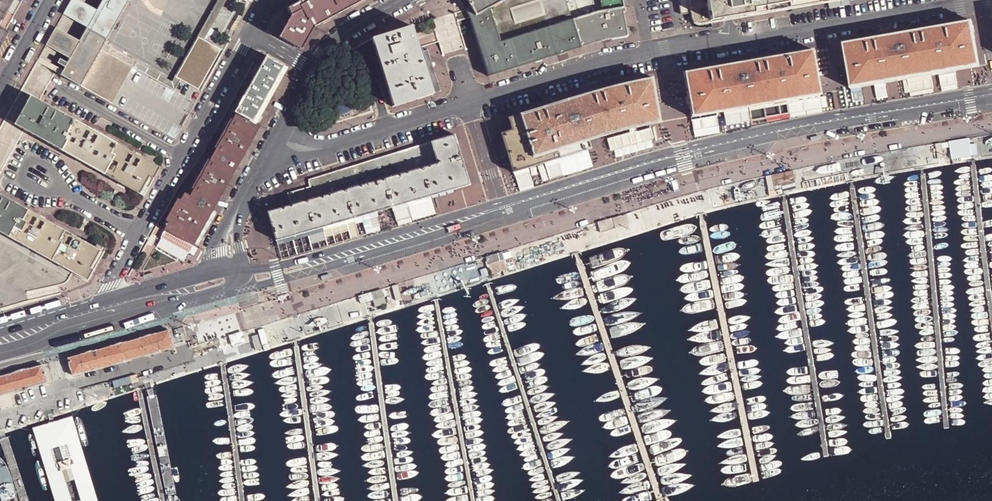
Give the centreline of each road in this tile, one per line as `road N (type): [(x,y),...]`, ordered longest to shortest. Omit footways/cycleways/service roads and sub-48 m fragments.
road 1 (residential): [(991,94),(747,139),(503,206)]
road 2 (residential): [(249,34),(99,302)]
road 3 (residential): [(503,206),(276,269),(240,264)]
road 4 (residential): [(731,42),(602,62),(470,103)]
road 5 (tertiary): [(0,351),(225,291),(240,264)]
road 6 (residential): [(972,5),(731,42)]
road 7 (residential): [(470,103),(348,142)]

